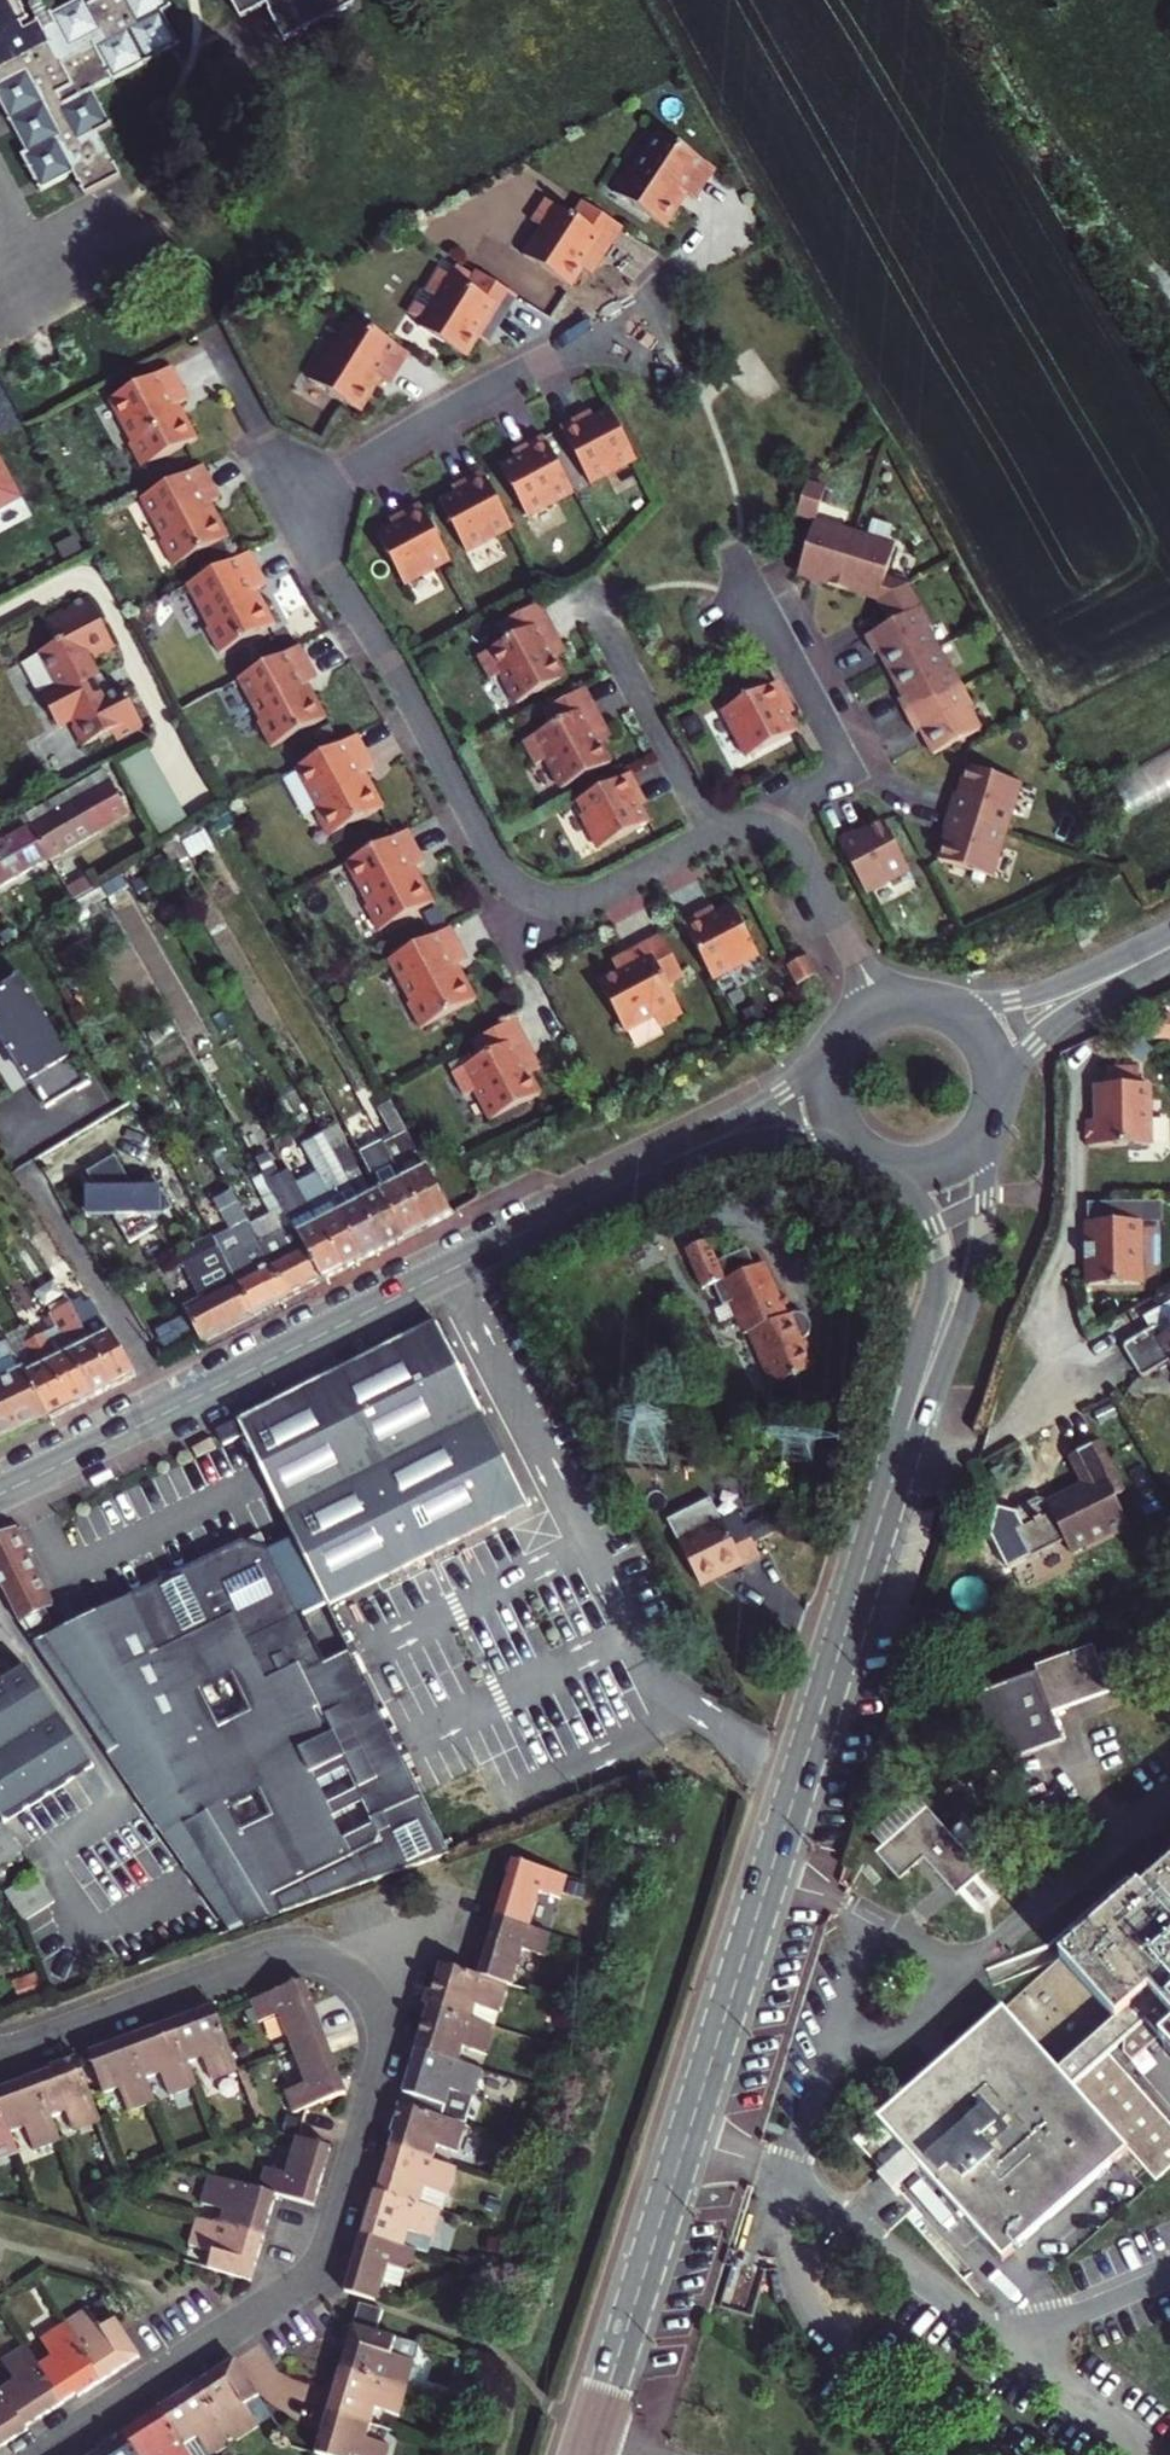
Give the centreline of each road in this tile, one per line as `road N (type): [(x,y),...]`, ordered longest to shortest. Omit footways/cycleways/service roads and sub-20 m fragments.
road 1 (residential): [(0,2050),(292,1952),(343,1967),(365,1984),(385,2033),(364,2137),(323,2264),(293,2292),(37,2454)]
road 2 (secondary): [(886,1504),(589,2449)]
road 3 (secondary): [(647,1171),(0,1494)]
road 4 (residential): [(292,506),(396,674),(505,877),(531,895),(582,899),(713,835)]
road 5 (secondary): [(886,1504),(976,1276),(989,1124)]
road 6 (residential): [(627,324),(511,376),(292,506)]
road 7 (secondary): [(890,1169),(921,1213),(934,1277),(886,1504)]
road 8 (residential): [(785,829),(803,793),(851,767),(734,551)]
road 9 (residential): [(713,835),(586,604)]
road 10 (secondary): [(1169,944),(1022,999),(929,1001)]
road 11 (secondary): [(998,1098),(1067,1015),(1169,949)]
road 12 (secondary): [(832,1052),(784,1092),(647,1171)]
road 13 (secondary): [(647,1171),(759,1139),(857,1153)]
road 14 (residential): [(785,829),(885,1004)]
road 15 (secondary): [(998,1098),(983,1035),(929,1001)]

